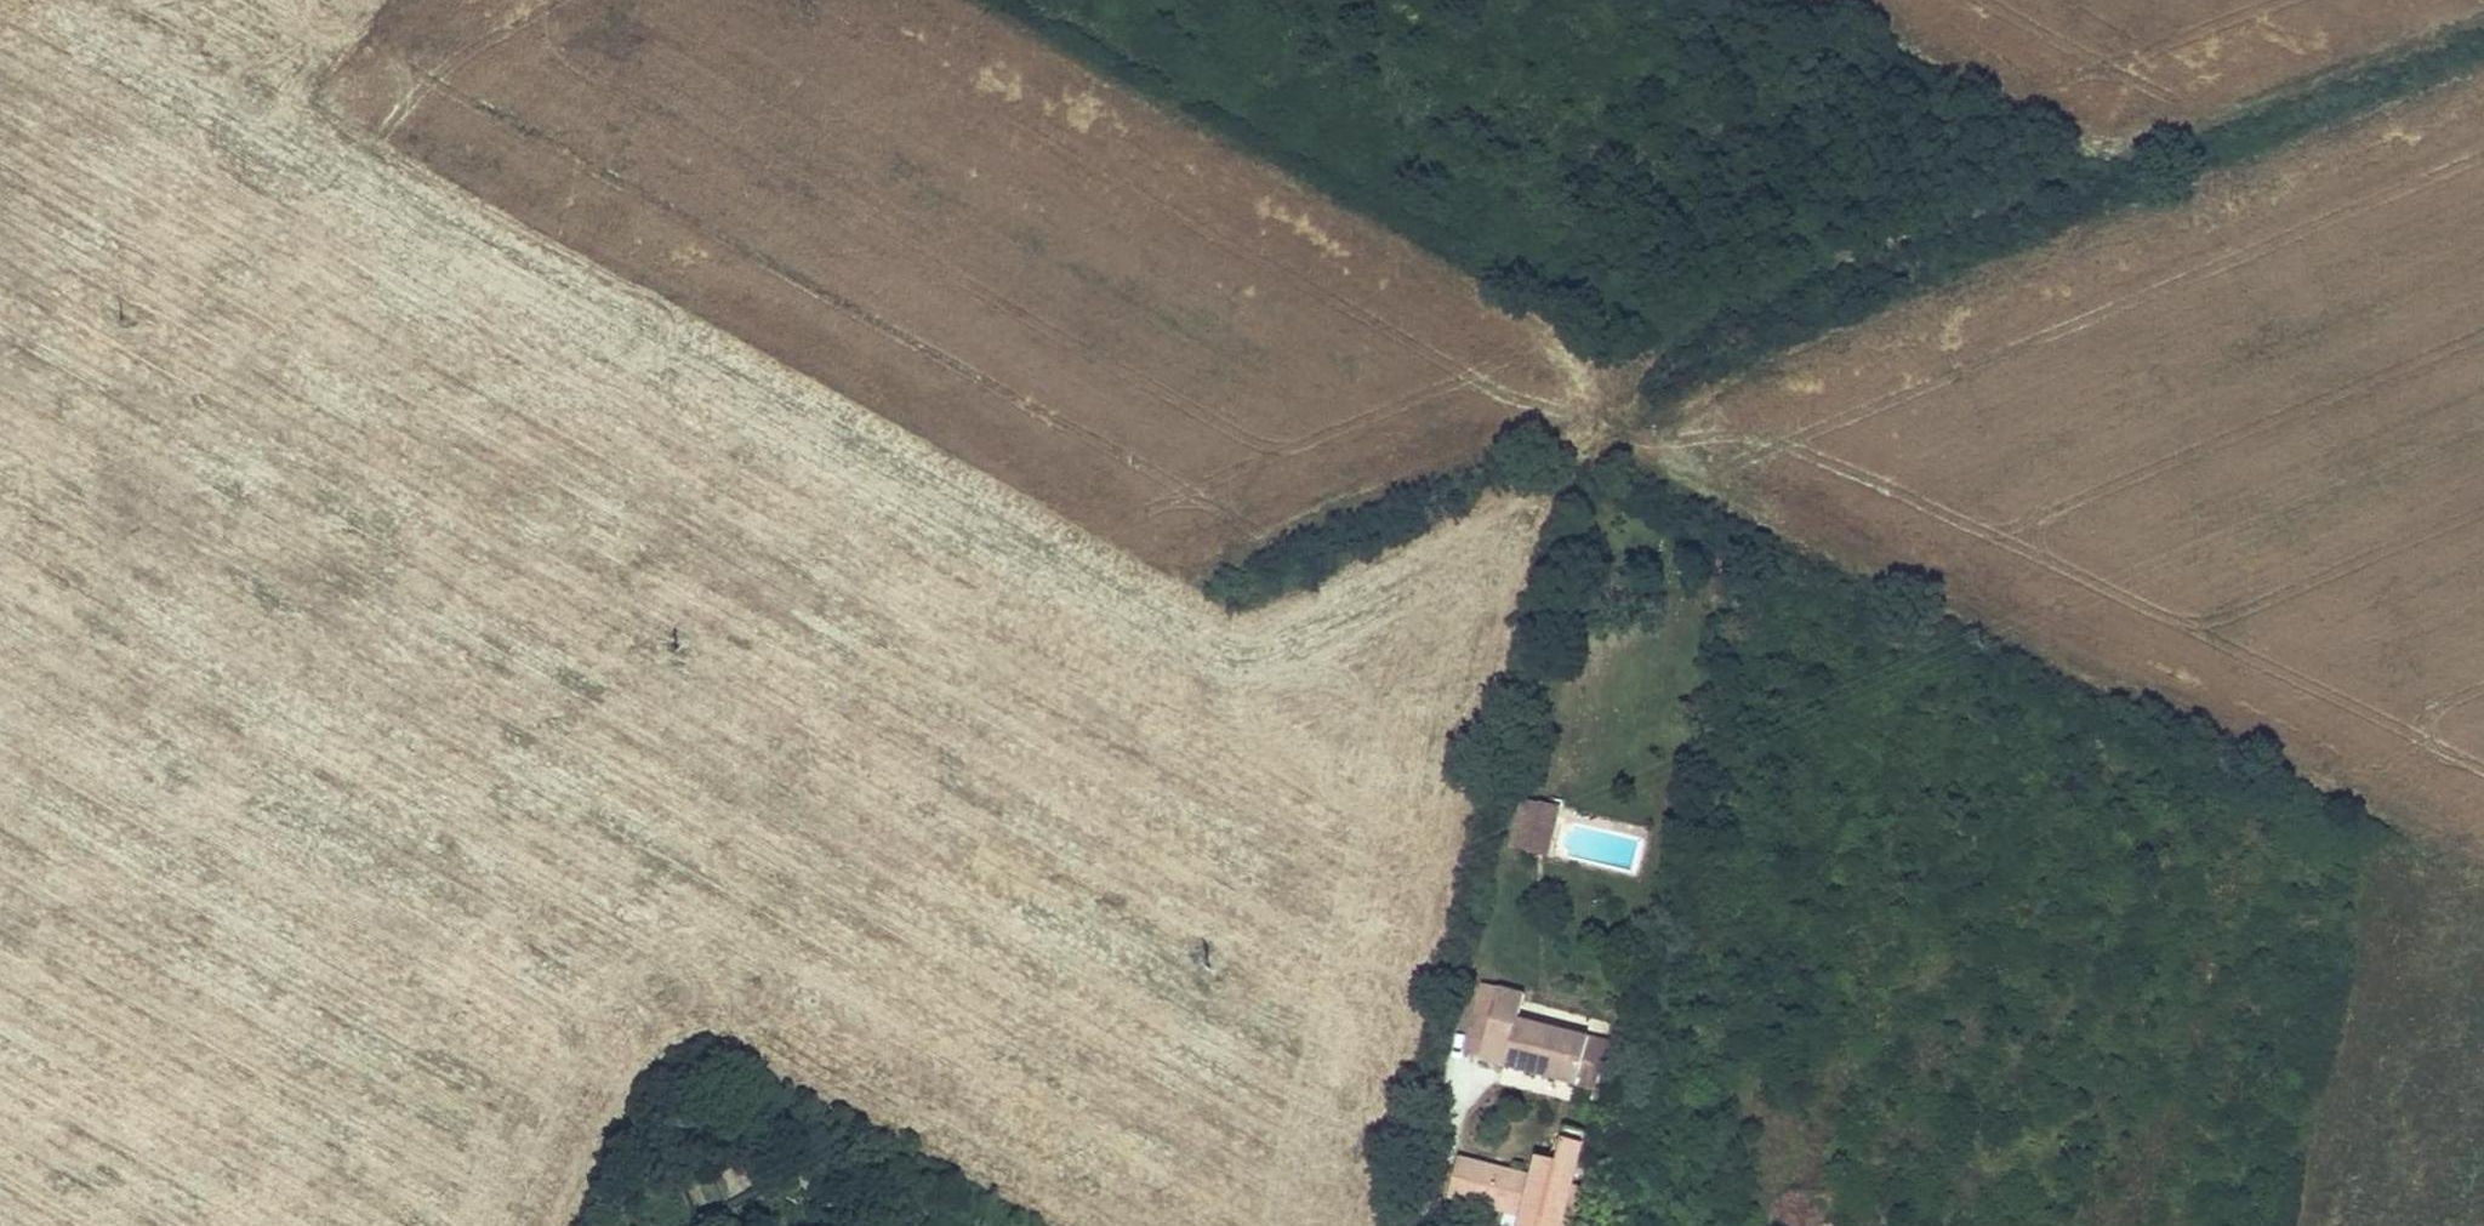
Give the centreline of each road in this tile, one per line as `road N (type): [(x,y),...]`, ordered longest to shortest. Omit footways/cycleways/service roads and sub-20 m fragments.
road 1 (track): [(1611,382),(1681,326),(1855,243),(2483,13)]

